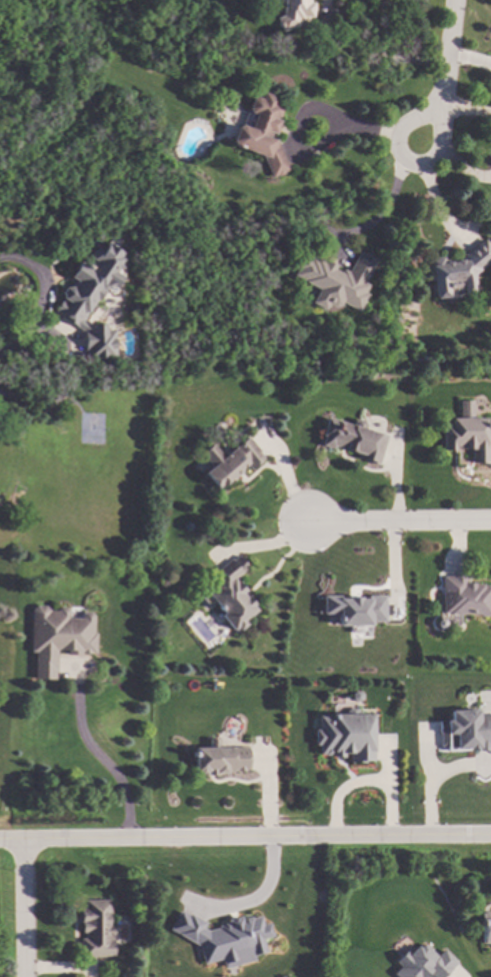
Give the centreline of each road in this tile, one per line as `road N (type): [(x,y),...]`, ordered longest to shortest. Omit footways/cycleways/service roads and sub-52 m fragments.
road 1 (residential): [(490,836),(0,843)]
road 2 (residential): [(490,520),(300,523)]
road 3 (residential): [(438,98),(397,131),(400,157),(426,159),(436,147),(438,98)]
road 4 (residential): [(23,976),(22,843)]

